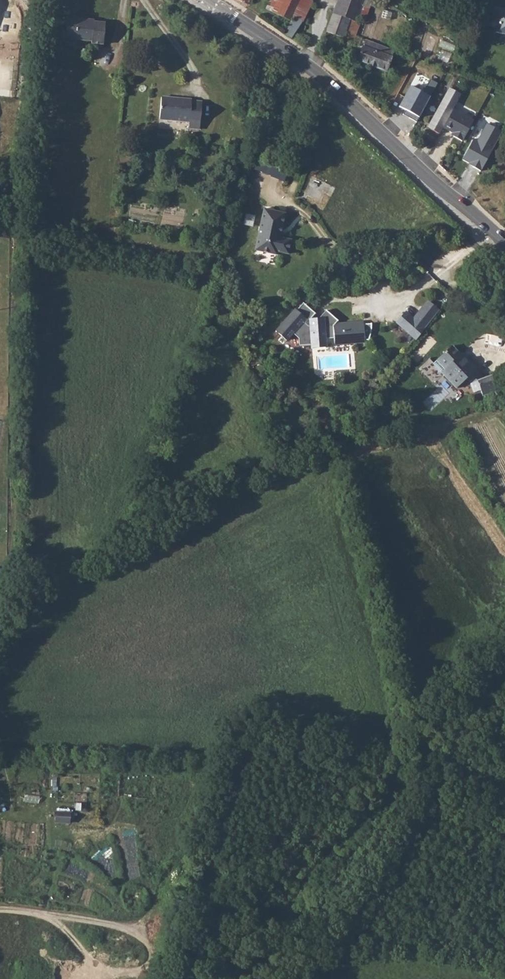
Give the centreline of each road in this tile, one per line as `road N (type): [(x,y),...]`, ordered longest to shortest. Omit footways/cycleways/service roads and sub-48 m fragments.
road 1 (track): [(0,618),(53,567),(121,550),(266,110),(275,46)]
road 2 (secondary): [(504,249),(336,92),(206,0)]

